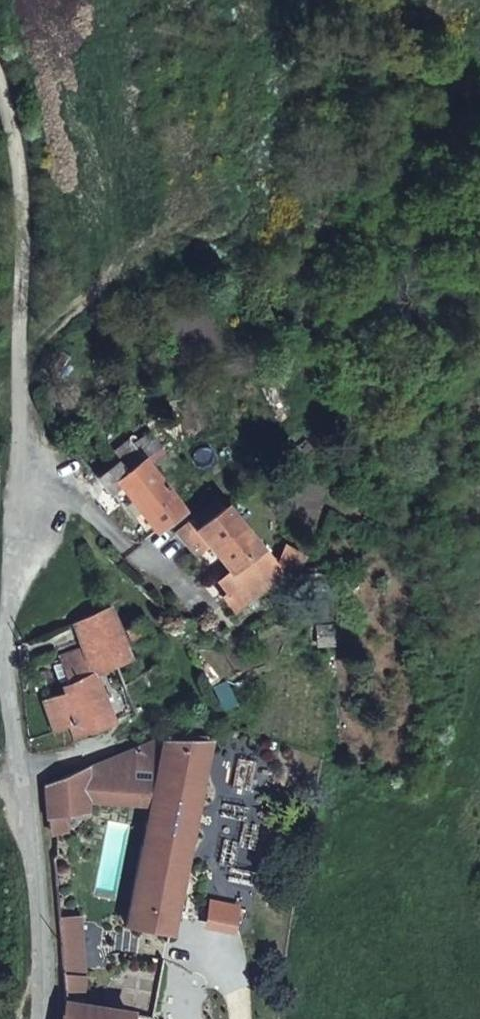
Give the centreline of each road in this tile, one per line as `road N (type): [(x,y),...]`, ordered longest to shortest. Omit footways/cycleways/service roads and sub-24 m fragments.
road 1 (unclassified): [(35,979),(36,887),(4,720),(19,363)]
road 2 (track): [(19,363),(21,189),(0,97)]

